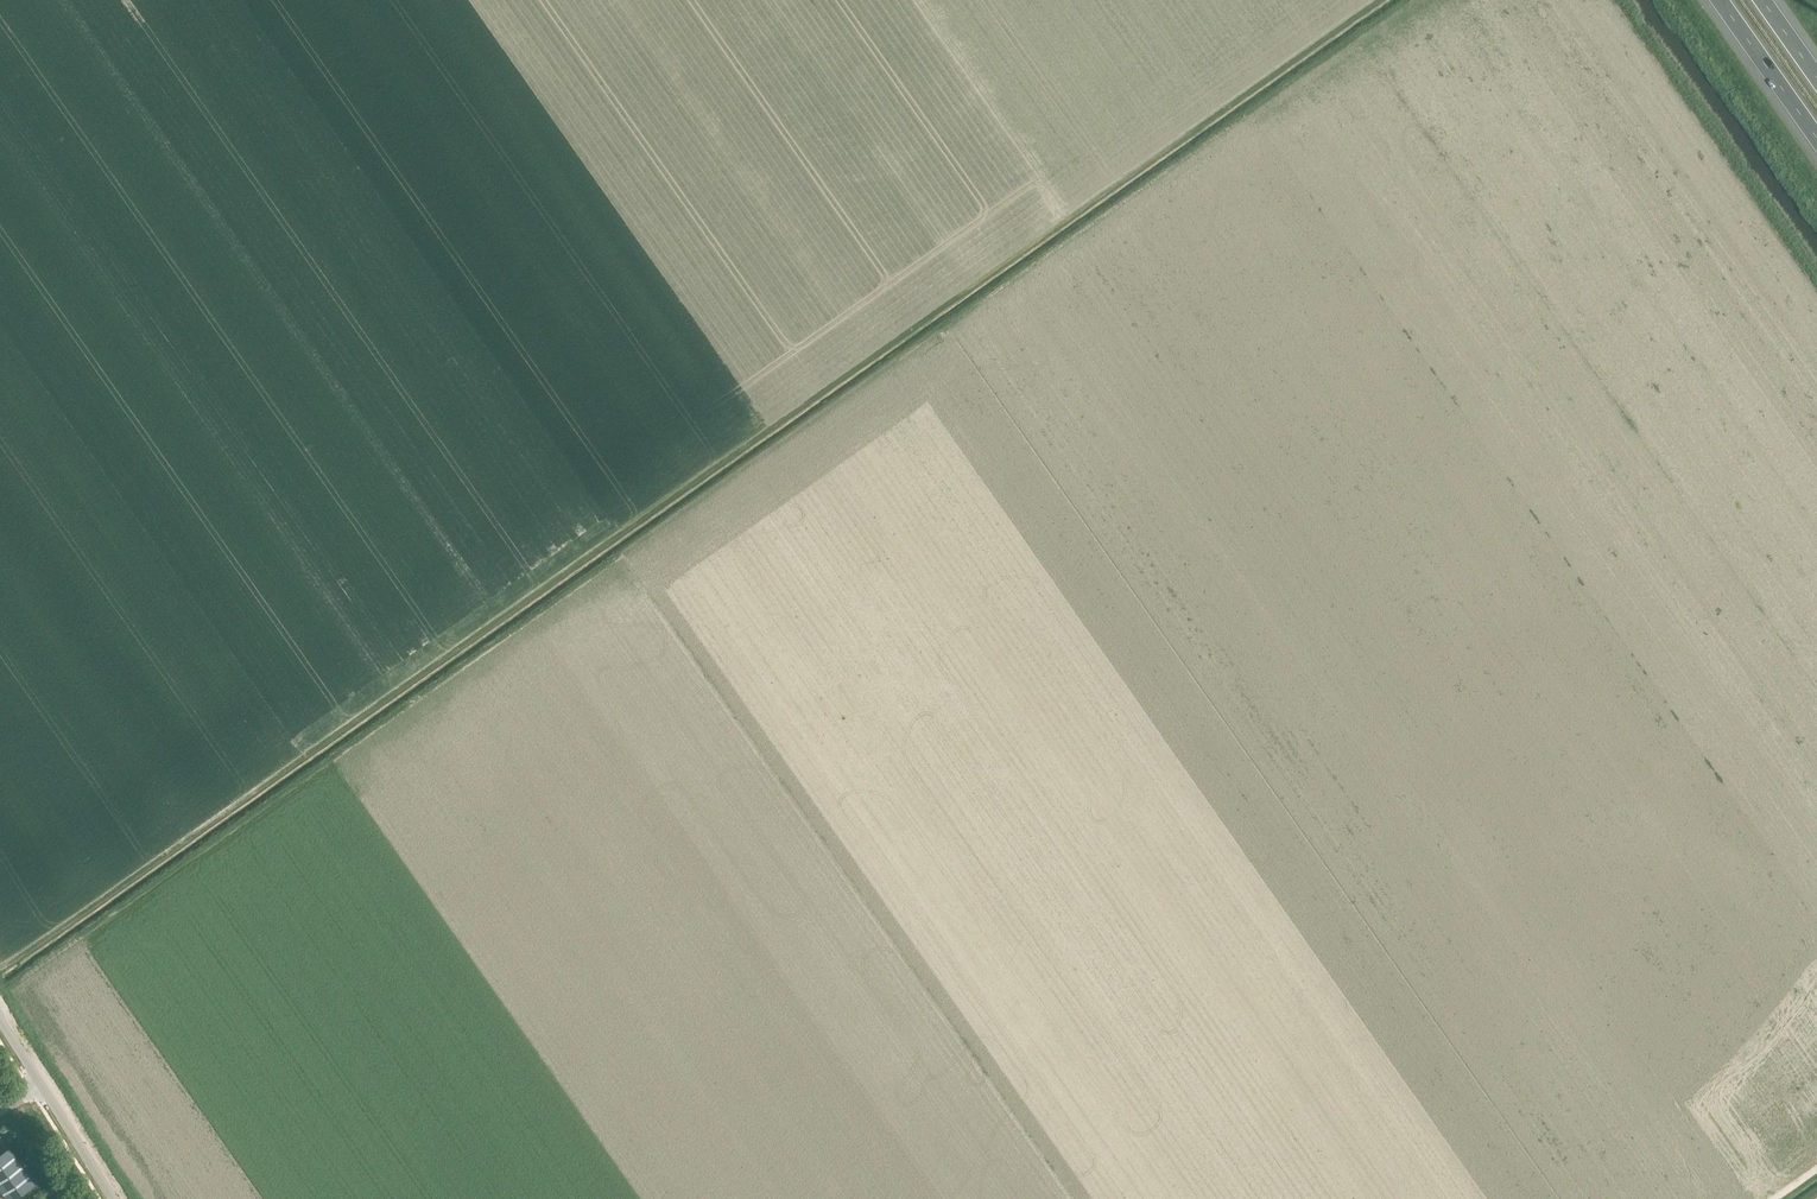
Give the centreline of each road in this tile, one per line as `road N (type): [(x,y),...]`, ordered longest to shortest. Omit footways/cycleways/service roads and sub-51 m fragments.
road 1 (motorway): [(1720,0),(1816,138)]
road 2 (tertiary): [(114,1198),(41,1085)]

